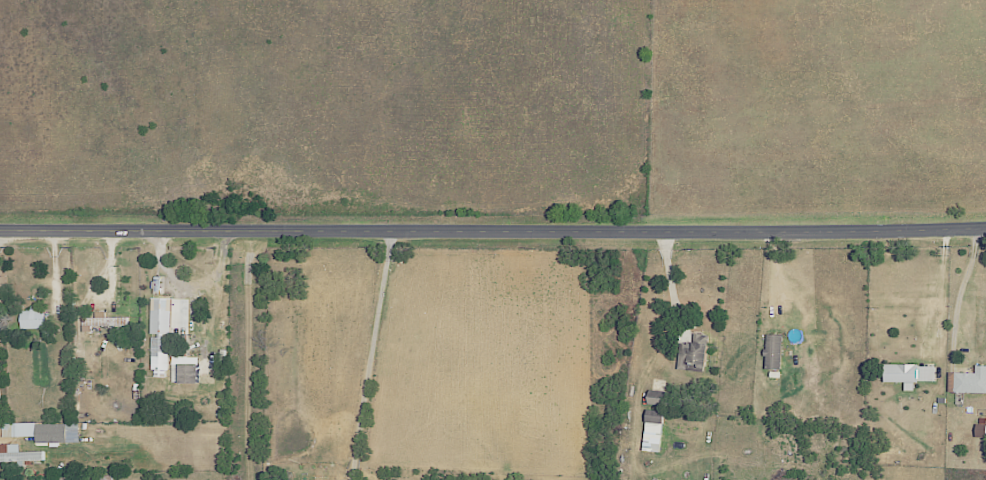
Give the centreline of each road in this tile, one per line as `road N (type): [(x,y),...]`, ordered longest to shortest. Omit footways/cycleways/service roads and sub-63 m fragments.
road 1 (residential): [(985,229),(0,233)]

